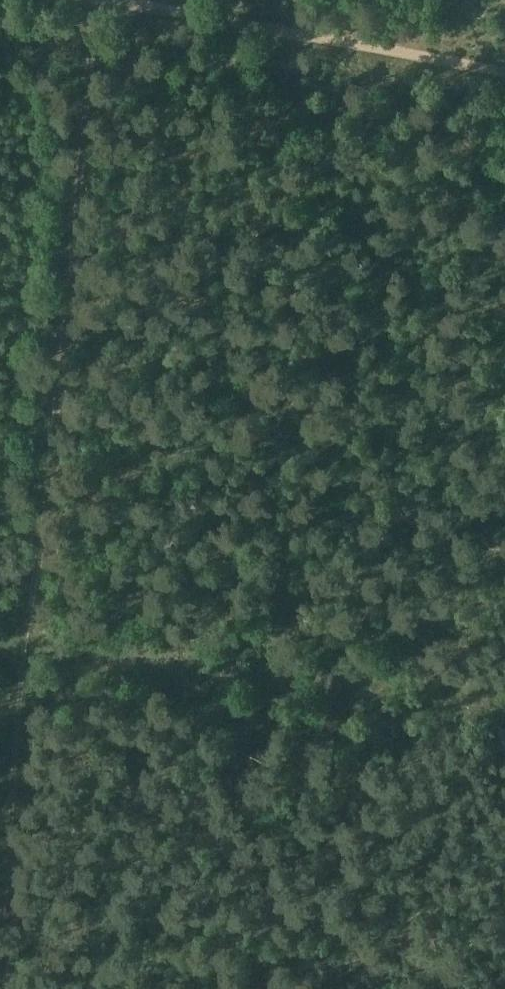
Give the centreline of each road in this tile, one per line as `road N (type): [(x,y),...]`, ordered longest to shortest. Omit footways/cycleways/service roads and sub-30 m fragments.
road 1 (track): [(99,0),(28,653)]
road 2 (track): [(129,0),(504,69)]
road 3 (track): [(0,936),(28,653)]

